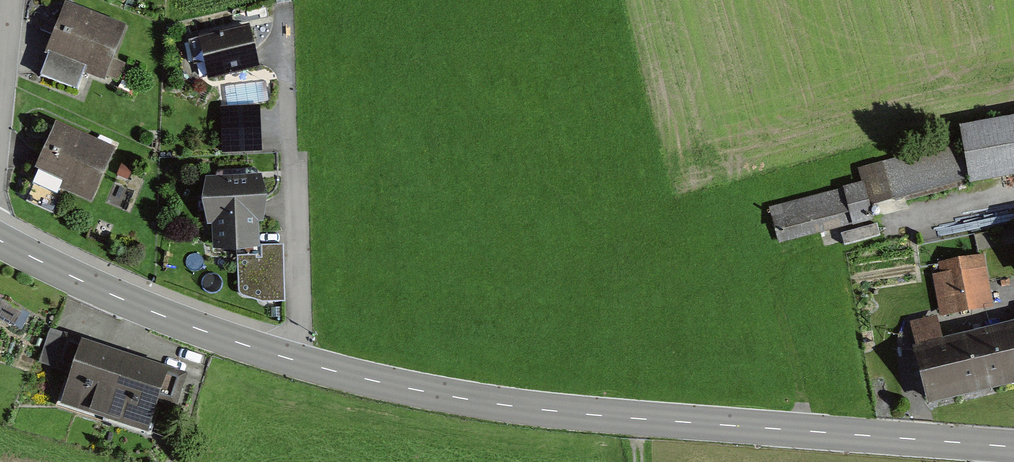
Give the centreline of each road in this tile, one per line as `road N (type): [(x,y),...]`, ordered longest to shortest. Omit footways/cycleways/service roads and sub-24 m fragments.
road 1 (tertiary): [(1013,446),(537,408),(377,382),(134,305),(0,240)]
road 2 (track): [(1013,195),(793,255),(780,274),(778,301),(801,383),(799,430)]
road 3 (track): [(926,440),(901,333),(908,318),(980,319),(1013,298)]

